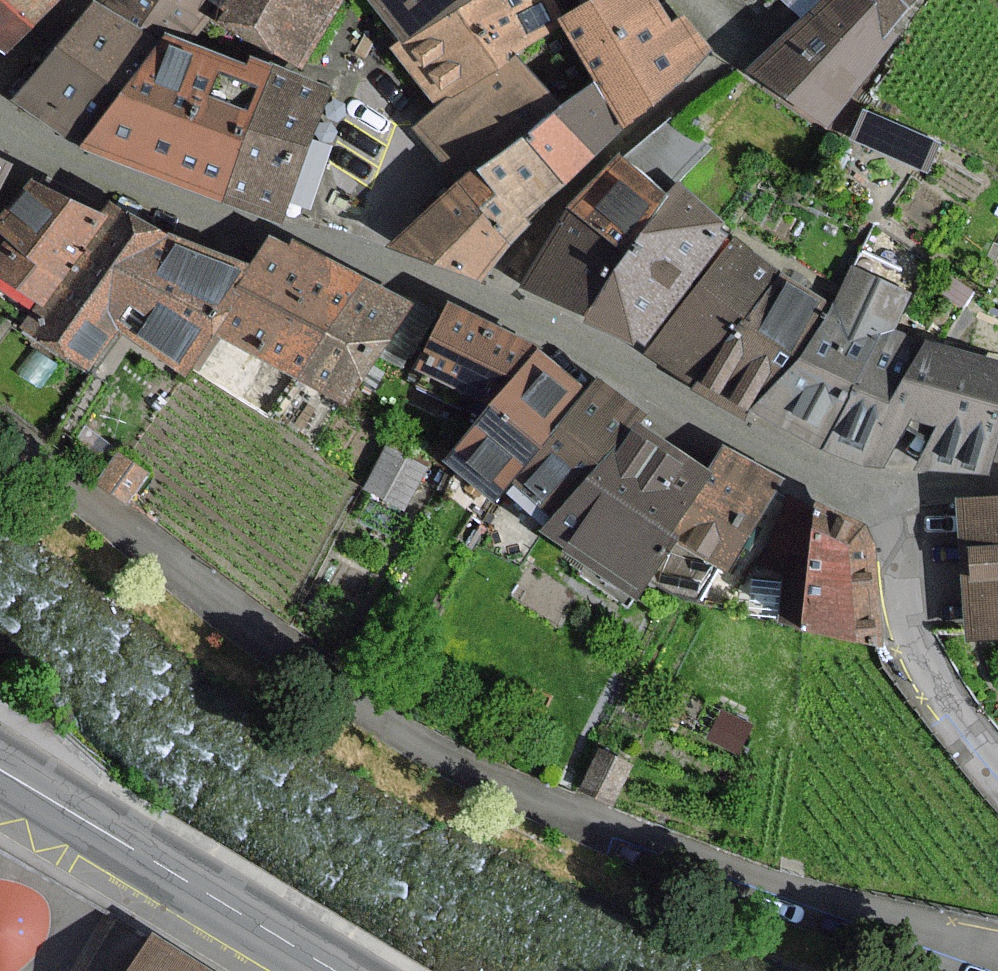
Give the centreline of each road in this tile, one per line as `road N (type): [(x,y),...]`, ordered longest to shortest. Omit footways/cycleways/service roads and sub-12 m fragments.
road 1 (residential): [(485,296),(840,486),(900,495)]
road 2 (residential): [(698,0),(743,34),(552,212),(485,296)]
road 3 (primary): [(0,771),(329,970)]
road 4 (residential): [(0,127),(195,211),(359,252)]
road 5 (residential): [(997,761),(920,649),(906,600),(900,495)]
road 6 (residential): [(359,252),(401,160),(402,112),(370,85)]
road 7 (residential): [(359,252),(485,296)]

